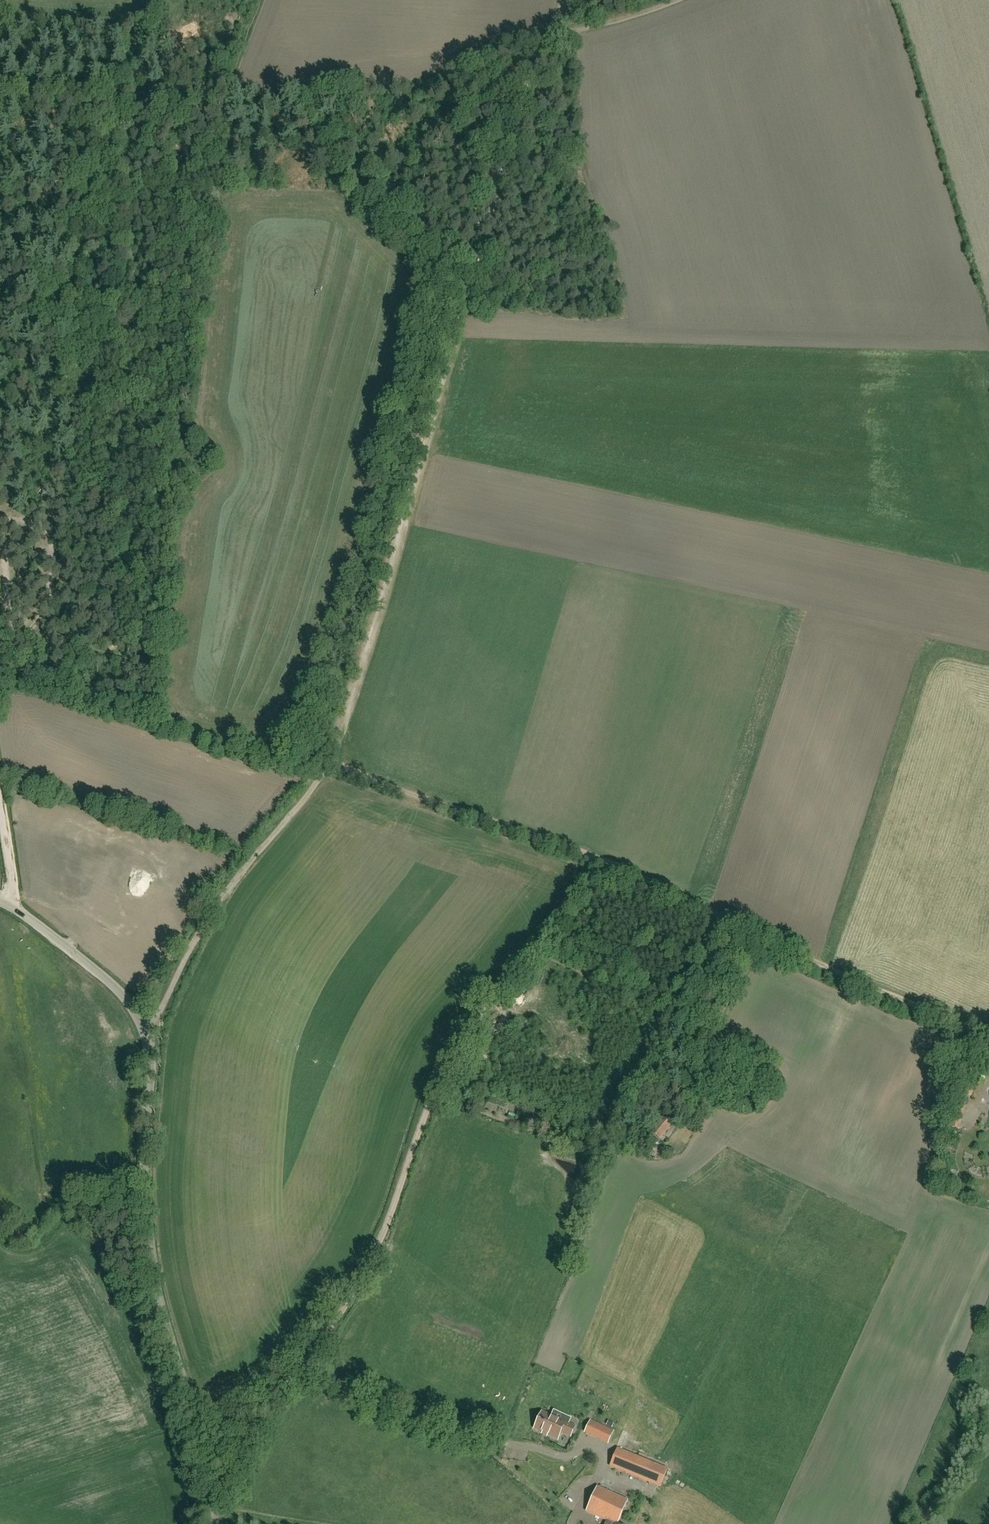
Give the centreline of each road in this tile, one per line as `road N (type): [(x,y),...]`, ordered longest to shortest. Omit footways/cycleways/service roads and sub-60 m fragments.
road 1 (unclassified): [(216,1499),(151,1252),(147,1031),(115,988),(0,902)]
road 2 (track): [(301,1372),(385,1221),(422,1110),(598,860)]
road 3 (track): [(331,763),(466,305)]
road 4 (track): [(598,860),(953,1018)]
road 5 (track): [(558,34),(389,87),(221,90)]
road 6 (track): [(147,1031),(223,903),(331,763)]
road 7 (track): [(466,305),(571,0)]
road 8 (track): [(331,763),(598,860)]
road 9 (track): [(656,1092),(648,1009),(536,949)]
road 10 (track): [(684,1100),(760,938)]
road 11 (unclassified): [(216,1499),(233,1460),(301,1372)]
road 12 (track): [(0,637),(45,632),(55,551),(48,529)]
road 13 (track): [(558,34),(675,0)]

